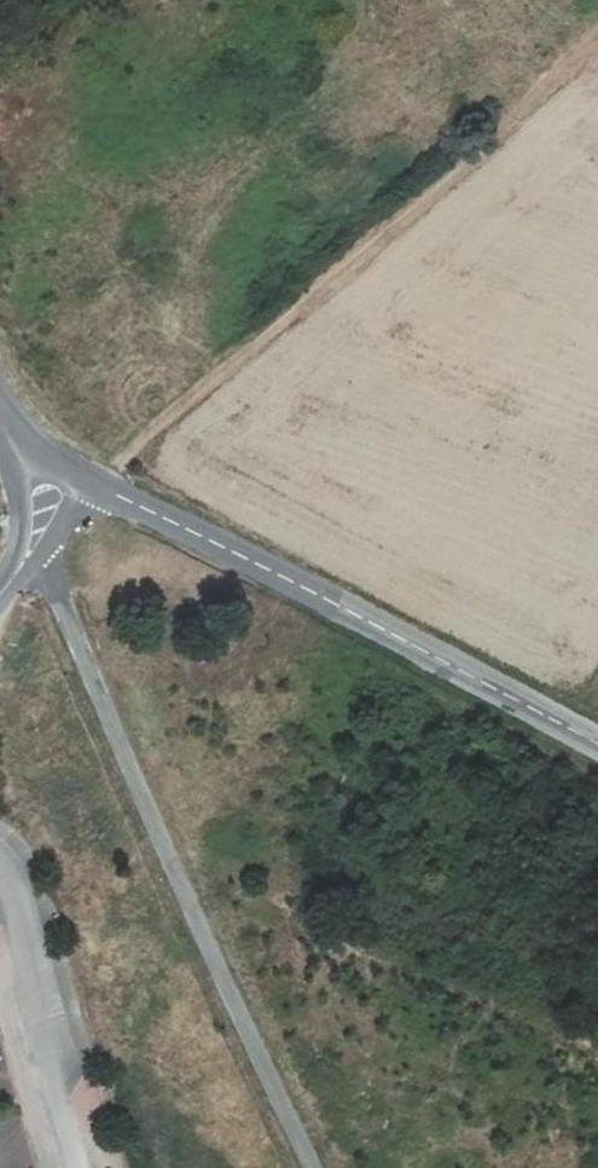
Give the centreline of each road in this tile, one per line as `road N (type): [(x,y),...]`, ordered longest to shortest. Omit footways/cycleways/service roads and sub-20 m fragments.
road 1 (unclassified): [(310,1167),(37,544)]
road 2 (track): [(108,490),(127,457),(451,182),(597,32)]
road 3 (unclassified): [(74,476),(597,744)]

